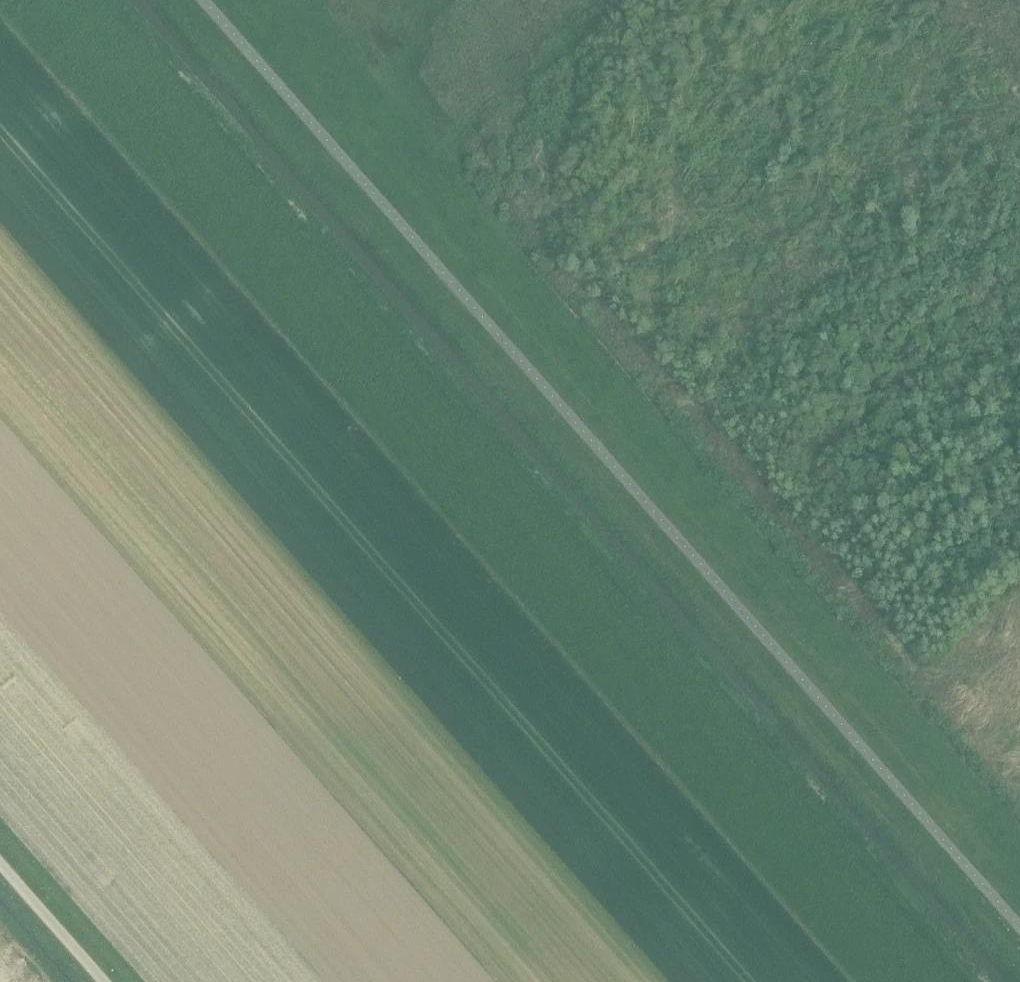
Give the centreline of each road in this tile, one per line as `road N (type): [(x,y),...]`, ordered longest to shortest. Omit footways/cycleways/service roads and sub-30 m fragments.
road 1 (track): [(98,981),(0,870)]

